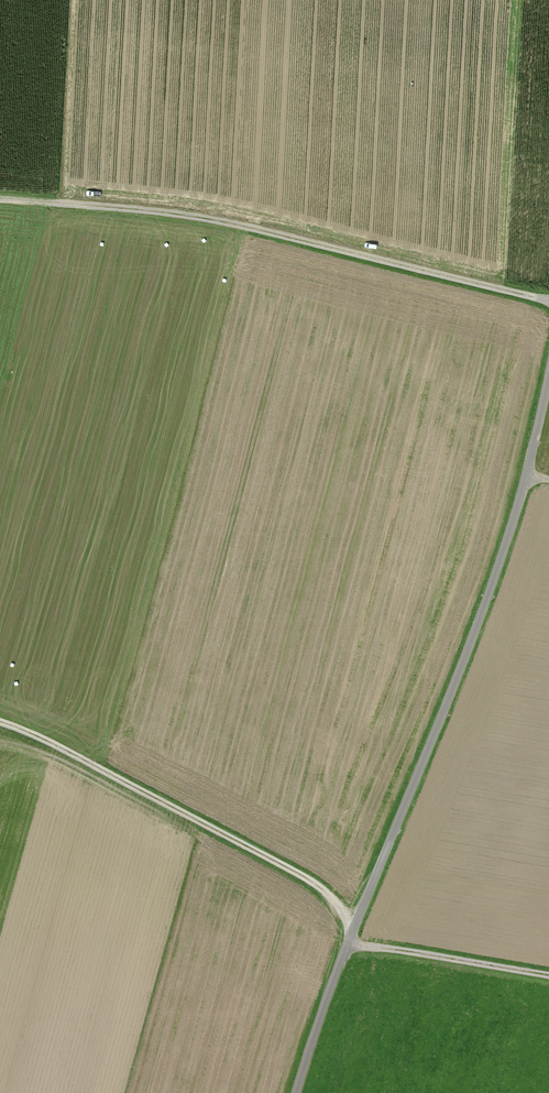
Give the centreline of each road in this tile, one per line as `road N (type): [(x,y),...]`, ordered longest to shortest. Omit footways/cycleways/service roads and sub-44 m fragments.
road 1 (unclassified): [(299,1092),(337,973),(507,545),(548,374)]
road 2 (track): [(0,200),(211,219),(548,301)]
road 3 (track): [(351,940),(340,906),(321,888),(0,723)]
road 4 (track): [(548,975),(347,948)]

